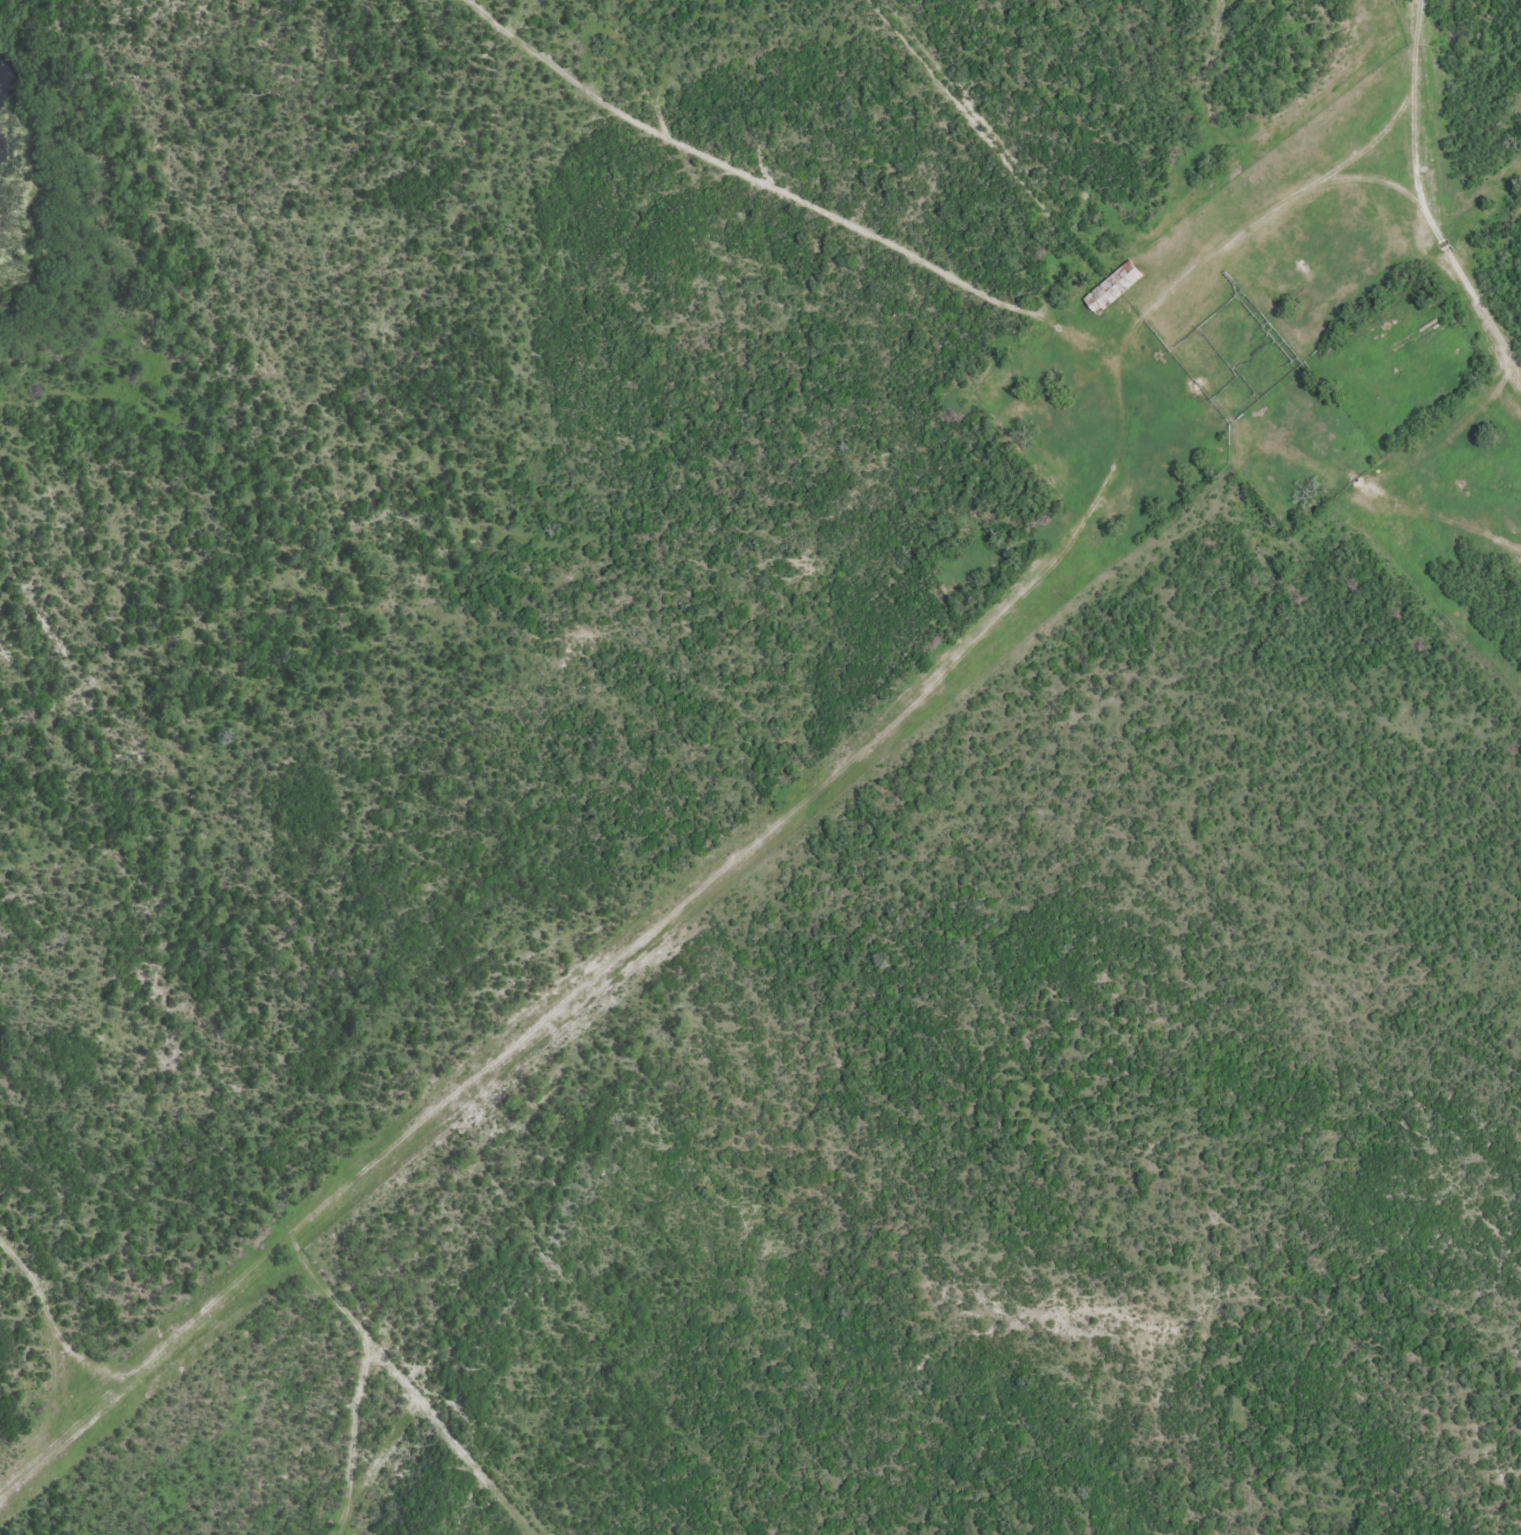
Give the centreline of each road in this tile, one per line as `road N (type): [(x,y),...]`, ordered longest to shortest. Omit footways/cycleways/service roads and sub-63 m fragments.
road 1 (residential): [(0,1486),(1005,610),(1108,496),(1144,361),(1178,332),(1188,298),(1207,127),(1182,0)]
road 2 (residential): [(1401,185),(1358,200),(1266,268),(1188,298),(960,220),(611,49),(547,0)]

